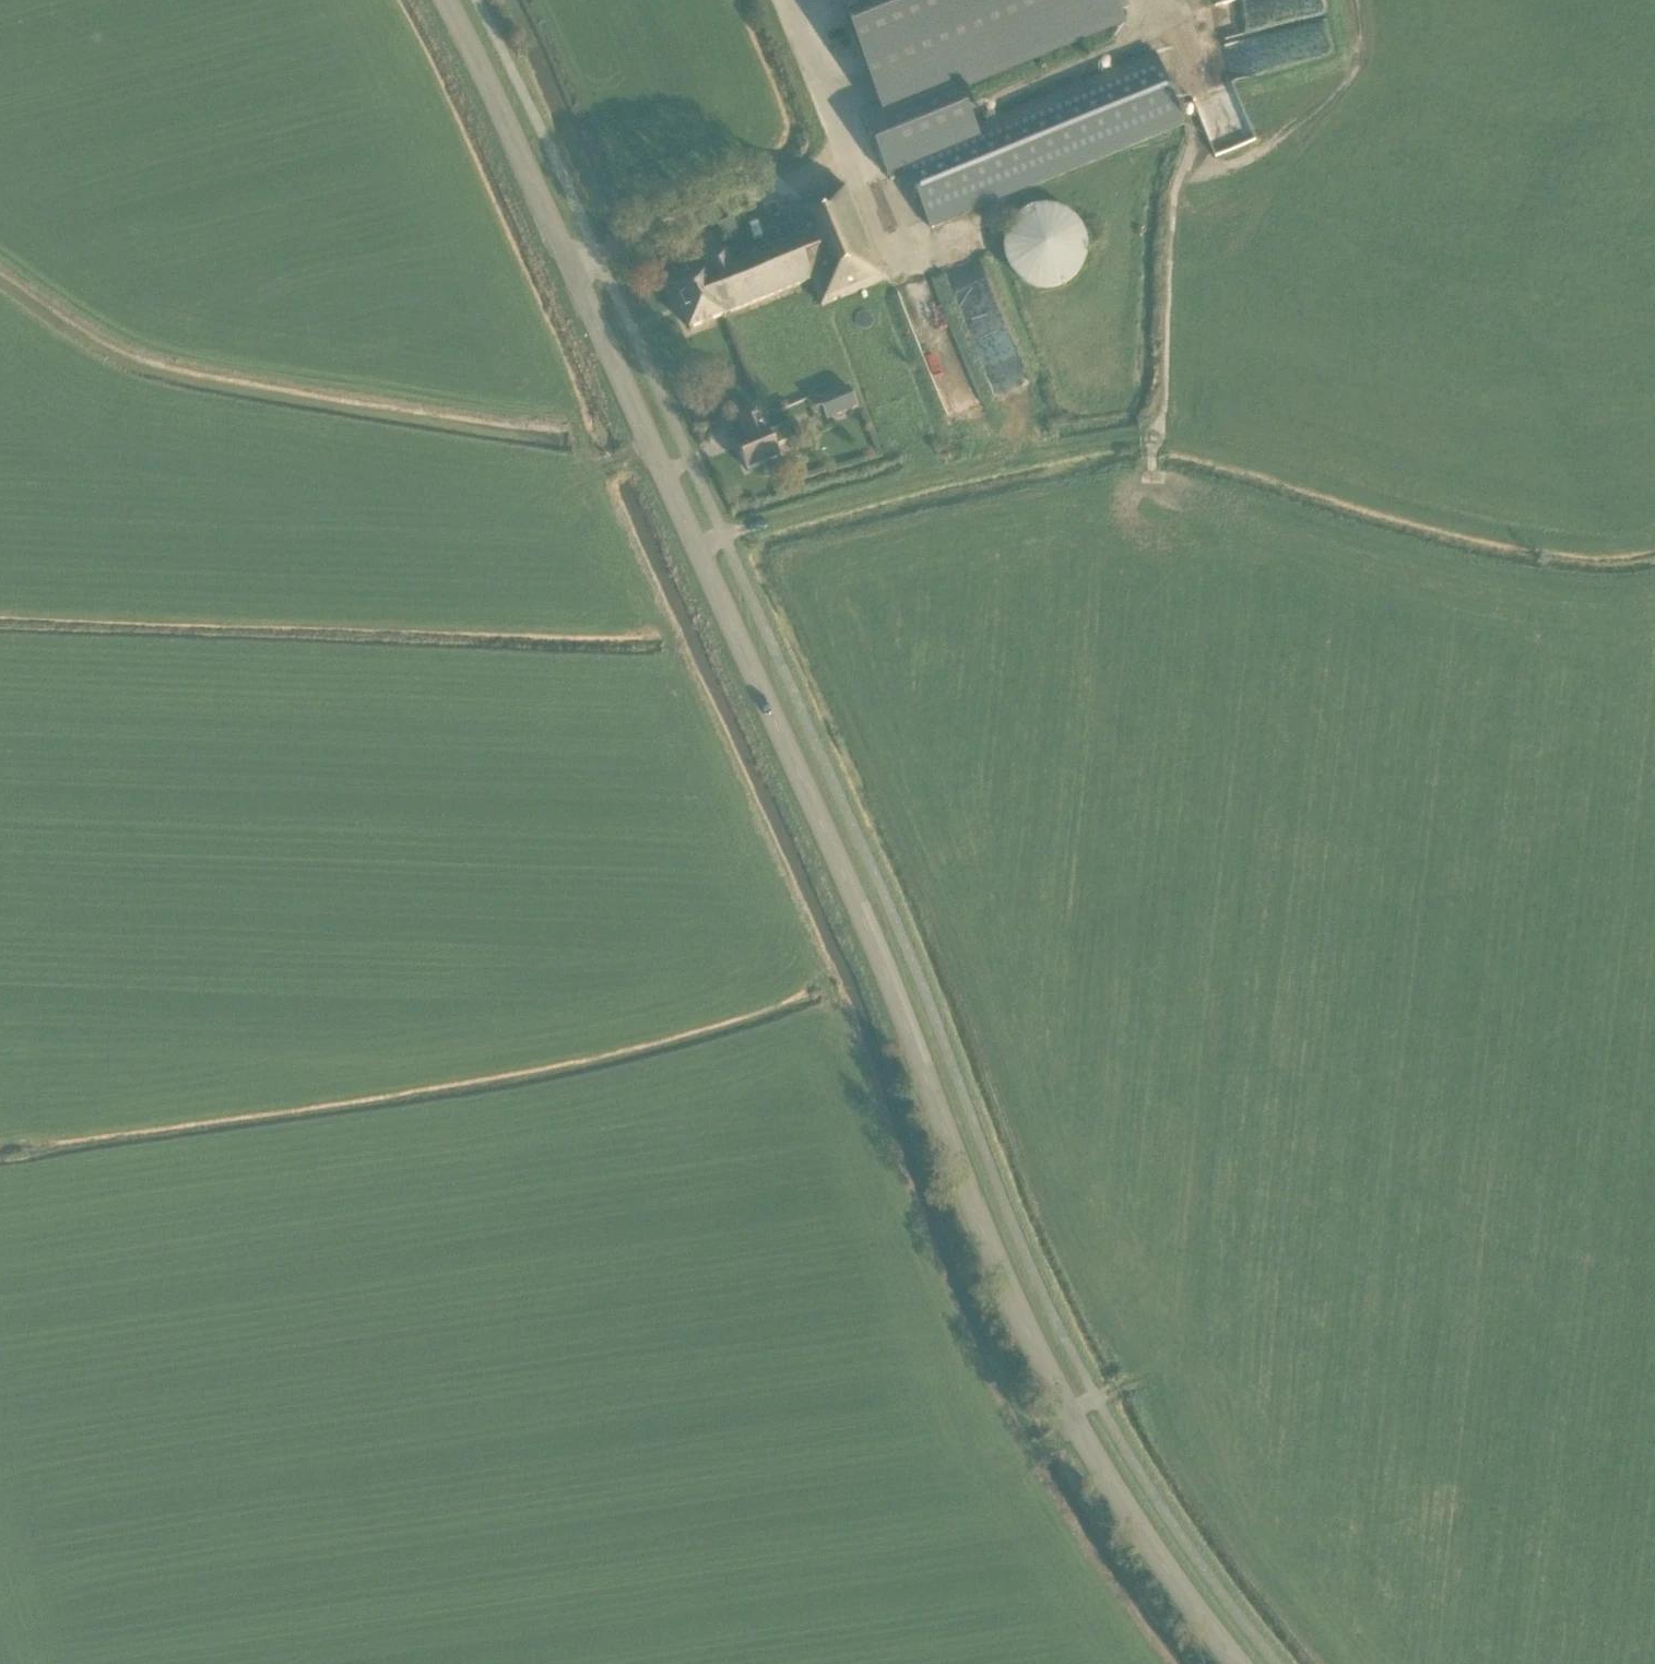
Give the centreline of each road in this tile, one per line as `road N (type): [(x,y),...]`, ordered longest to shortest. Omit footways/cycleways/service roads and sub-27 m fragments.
road 1 (secondary): [(1237,1663),(1125,1504),(1029,1335),(863,918),(570,269)]
road 2 (secondary): [(570,269),(444,0)]

